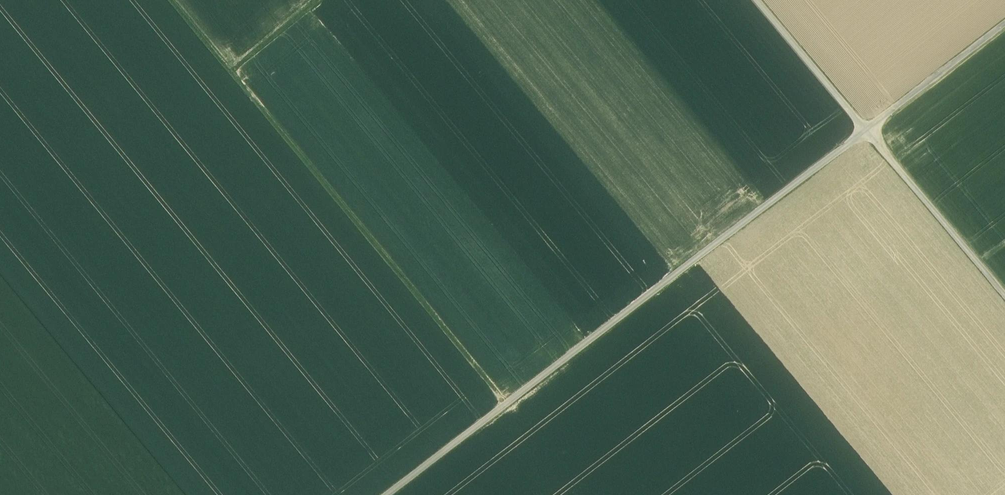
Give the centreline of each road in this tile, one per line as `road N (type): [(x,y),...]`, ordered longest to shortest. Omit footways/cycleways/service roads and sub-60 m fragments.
road 1 (track): [(386,494),(866,130)]
road 2 (track): [(172,0),(506,403)]
road 3 (track): [(866,130),(1004,296)]
road 4 (track): [(866,130),(1004,24)]
road 5 (track): [(757,0),(866,130)]

